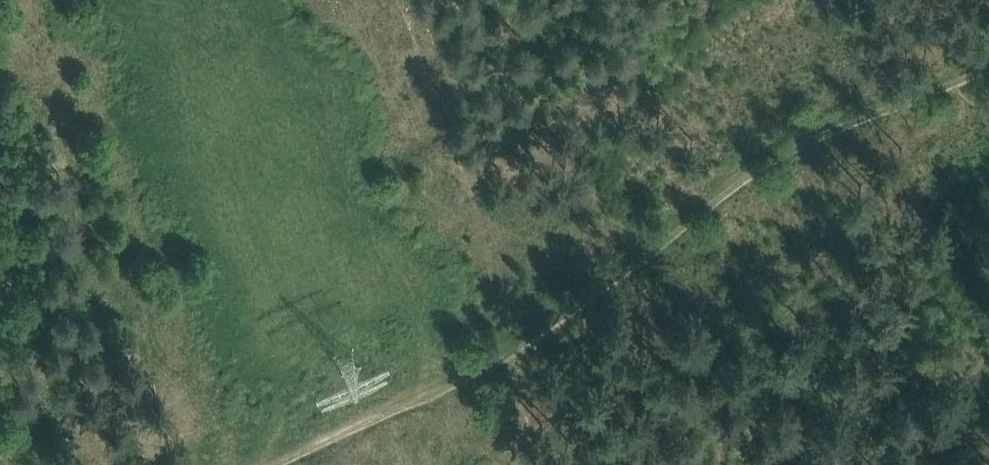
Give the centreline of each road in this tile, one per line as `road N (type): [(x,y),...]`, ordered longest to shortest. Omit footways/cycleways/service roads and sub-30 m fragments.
road 1 (track): [(0,145),(8,214),(0,284)]

